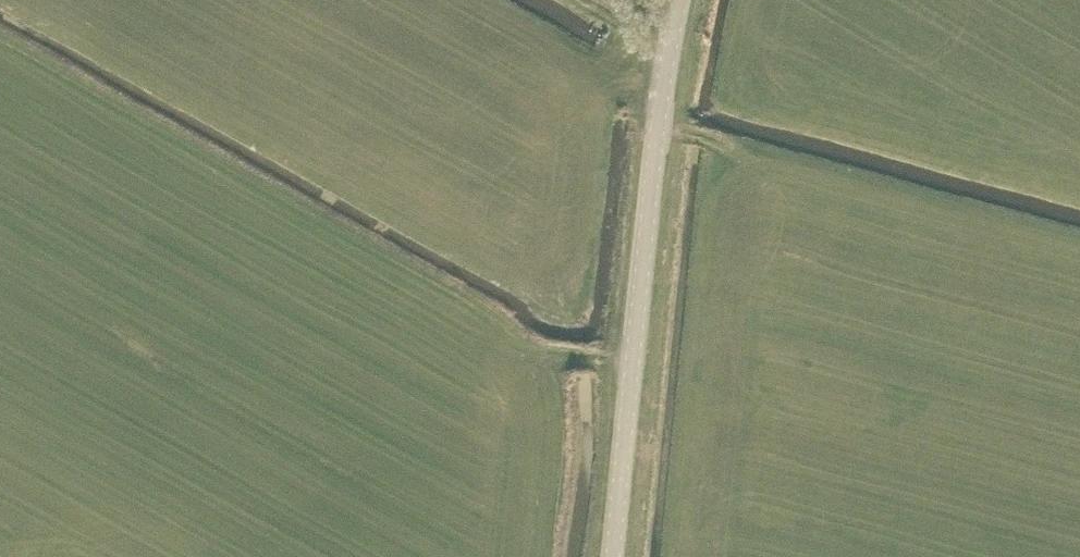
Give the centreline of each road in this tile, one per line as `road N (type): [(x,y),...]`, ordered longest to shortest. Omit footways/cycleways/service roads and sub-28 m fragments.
road 1 (tertiary): [(614,556),(659,123),(681,0)]

